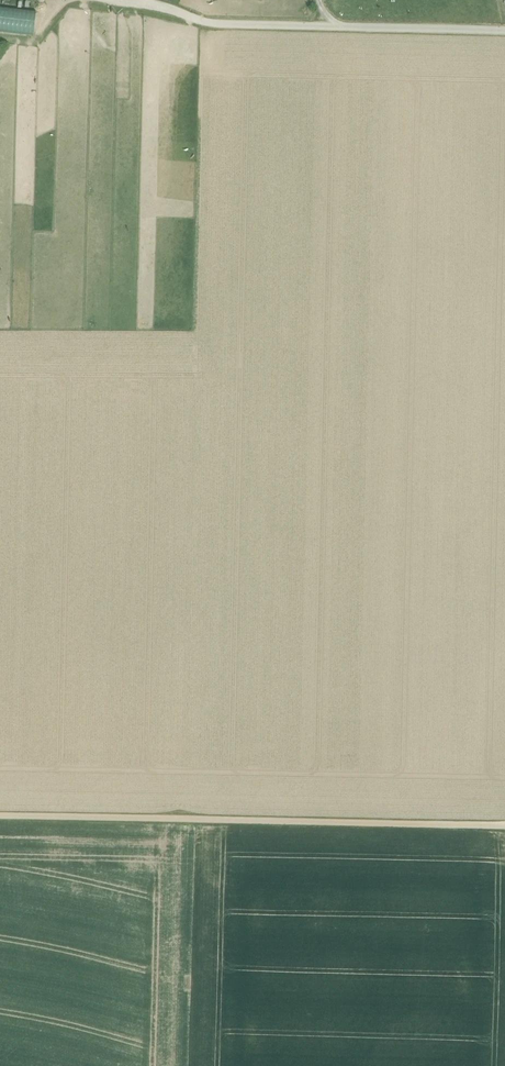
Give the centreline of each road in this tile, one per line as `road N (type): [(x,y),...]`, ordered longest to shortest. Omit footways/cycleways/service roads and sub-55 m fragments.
road 1 (track): [(0,816),(504,826)]
road 2 (track): [(504,29),(206,23),(119,0)]

